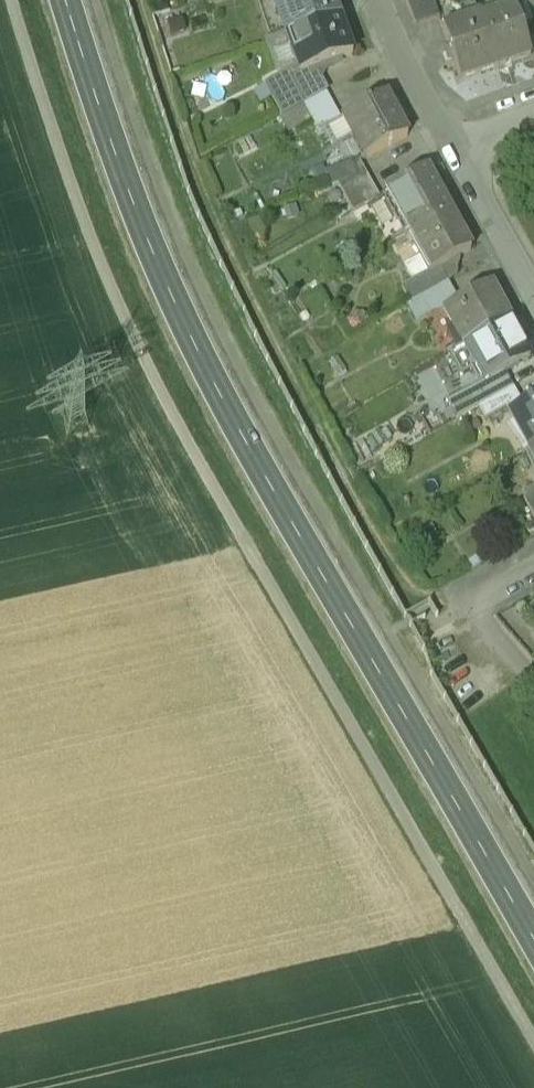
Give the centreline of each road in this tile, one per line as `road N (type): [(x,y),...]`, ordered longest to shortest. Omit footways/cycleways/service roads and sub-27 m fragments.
road 1 (track): [(533,1036),(160,388),(73,190),(13,0)]
road 2 (secondary): [(533,937),(250,447),(153,247),(68,0)]
road 3 (residential): [(533,284),(455,138)]
road 4 (residential): [(455,138),(381,0)]

